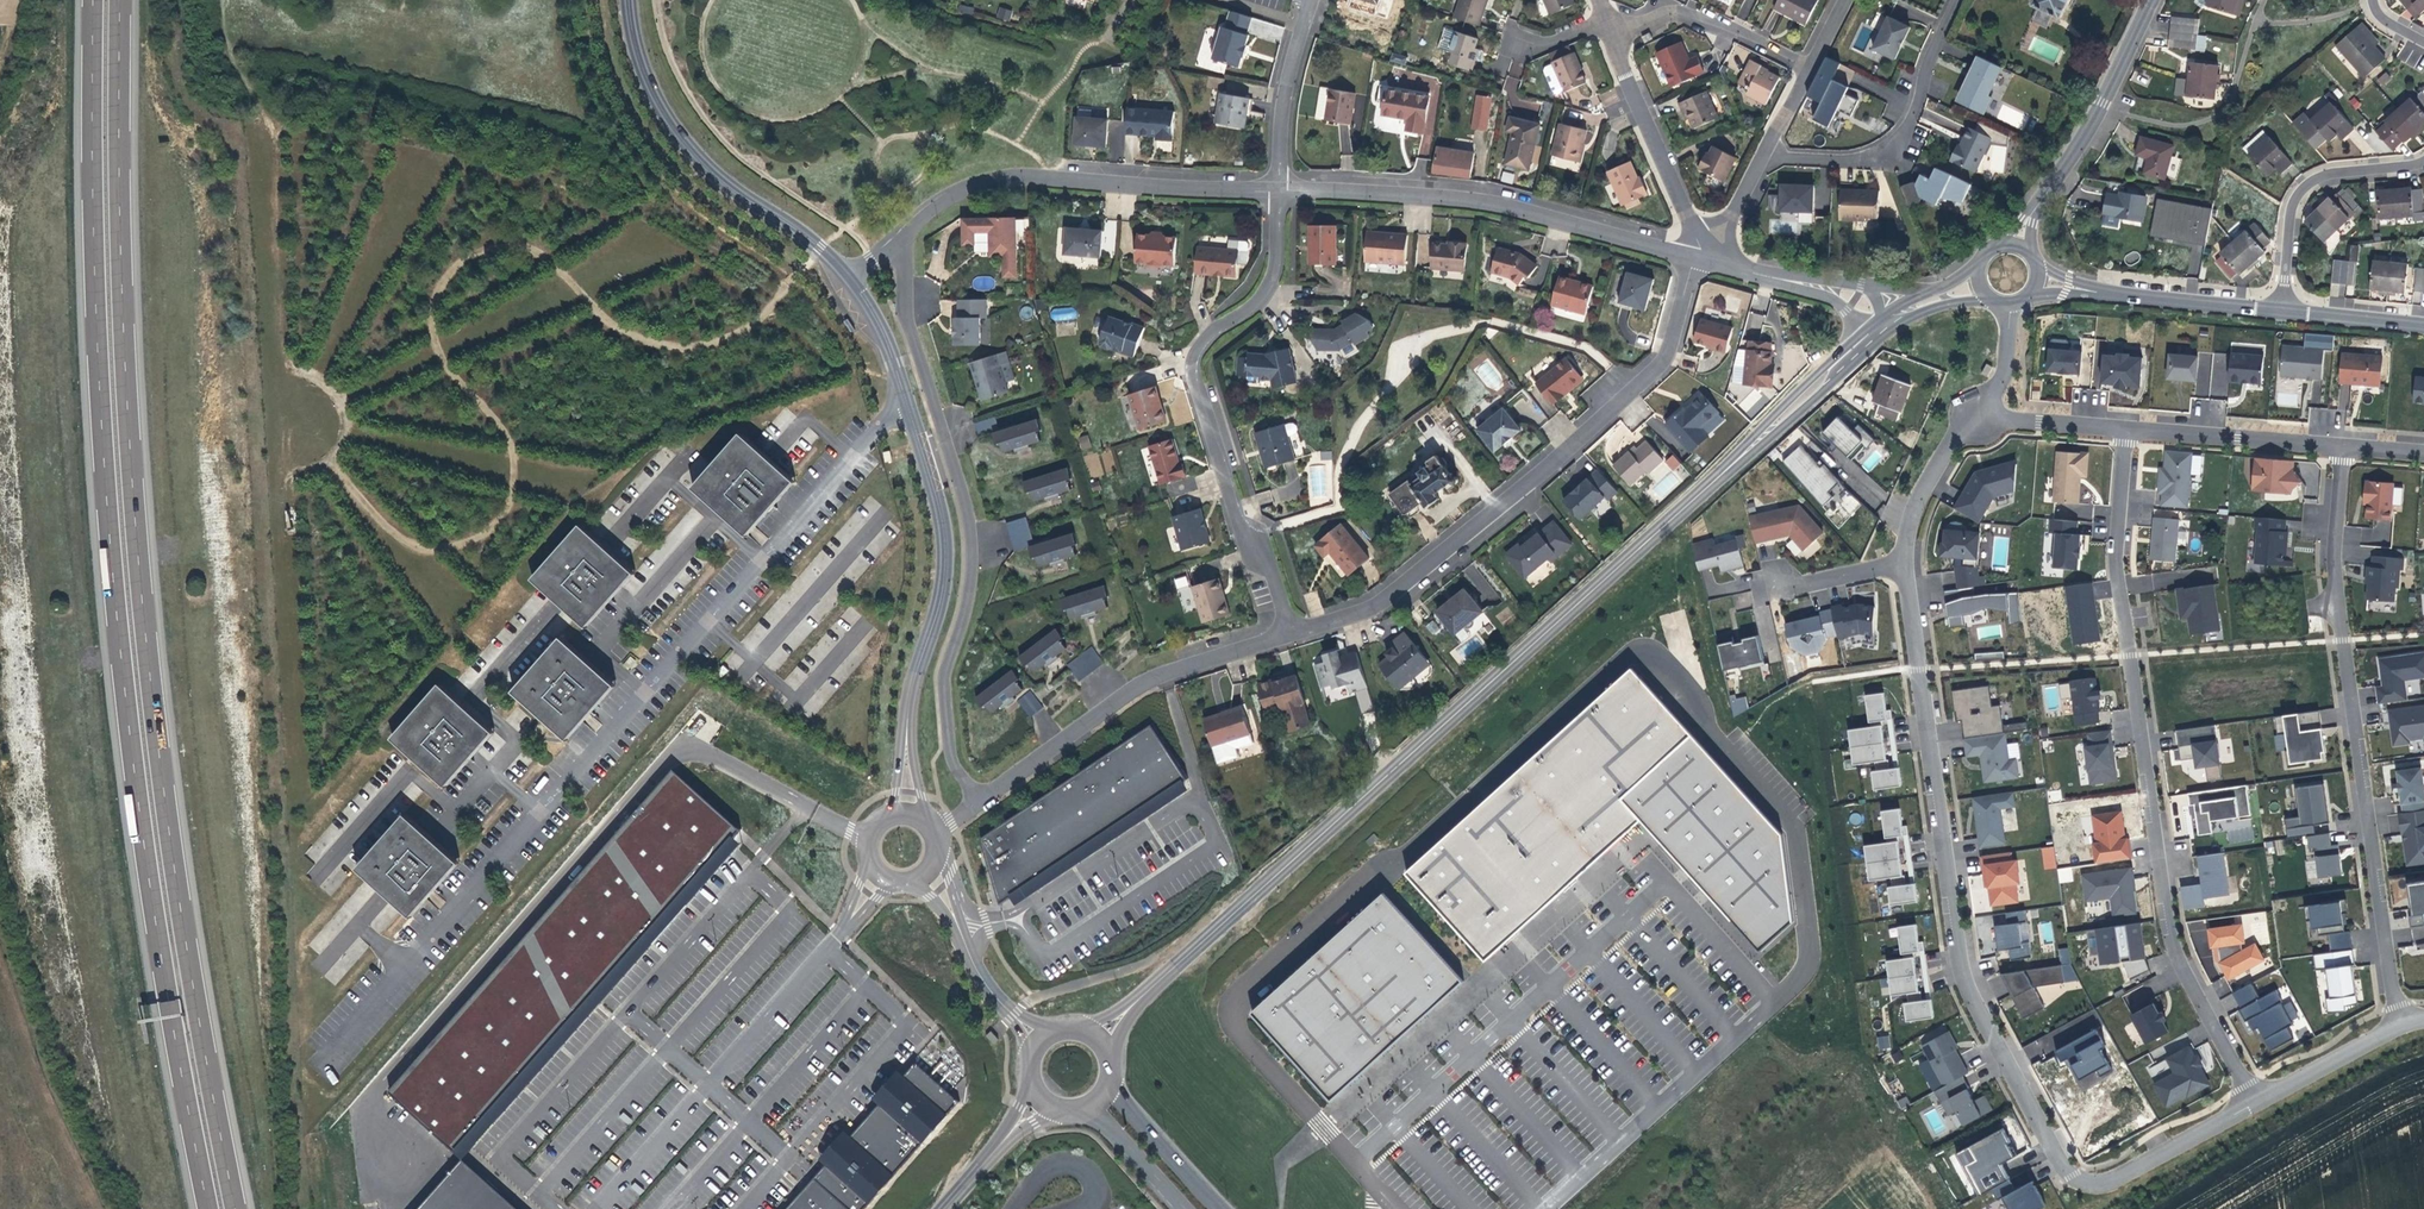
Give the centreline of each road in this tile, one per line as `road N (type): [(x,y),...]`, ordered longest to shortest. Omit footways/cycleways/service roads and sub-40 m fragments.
road 1 (motorway): [(93,0),(99,383),(124,688),(156,926),(209,1208)]
road 2 (motorway): [(235,1208),(150,679),(125,370),(120,0)]
road 3 (tertiary): [(1096,1039),(1731,468),(1858,342)]
road 4 (residential): [(2127,428),(2115,563),(2164,911),(2179,968),(2253,1101)]
road 5 (residential): [(1905,564),(1964,983),(2059,1165),(2088,1186)]
road 6 (residential): [(1692,254),(1664,362),(1380,604),(1279,635)]
road 7 (residential): [(2341,446),(2335,546),(2344,640),(2399,1024)]
road 8 (residential): [(1280,186),(1275,277),(1191,349),(1279,635)]
road 9 (residential): [(854,276),(896,363),(946,541),(907,723)]
road 10 (residential): [(1280,186),(1020,177),(931,211),(854,276)]
road 11 (residential): [(1692,254),(1490,199),(1280,186)]
road 12 (residential): [(1279,635),(1159,671),(935,829)]
road 13 (residential): [(630,0),(645,70),(674,123),(725,178),(799,226),(854,276)]
road 14 (residential): [(1692,254),(1693,224),(1594,0)]
road 15 (residential): [(2282,310),(2292,209),(2303,189),(2322,176),(2423,161)]
road 16 (residential): [(2041,197),(2153,0)]
road 17 (residential): [(2127,428),(2341,446)]
road 18 (residential): [(1312,0),(1281,107),(1280,186)]
road 19 (residential): [(2253,1101),(2114,1180),(2088,1186)]
road 20 (residential): [(1978,415),(1955,435),(1915,502),(1905,564)]
road 21 (tertiary): [(2113,294),(2282,310)]
road 22 (unclassified): [(1221,1208),(1109,1082)]
road 23 (residential): [(2399,1024),(2253,1101)]
road 24 (residential): [(1978,415),(2127,428)]
road 25 (unclassified): [(1081,1108),(1104,1120),(1183,1208)]
road 26 (tertiary): [(2282,310),(2423,325)]
road 27 (residential): [(1905,564),(1776,590)]

